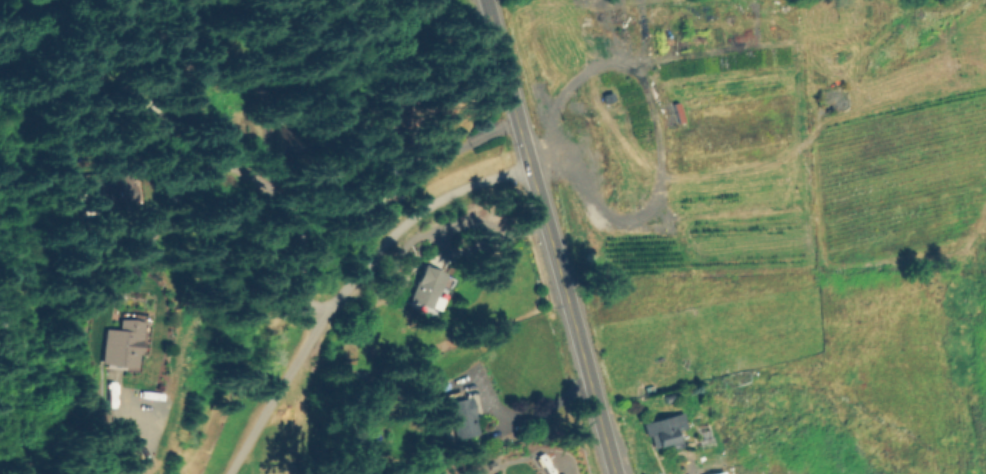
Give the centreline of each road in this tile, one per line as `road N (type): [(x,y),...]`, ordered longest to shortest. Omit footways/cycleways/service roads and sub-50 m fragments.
road 1 (tertiary): [(612,473),(477,0)]

